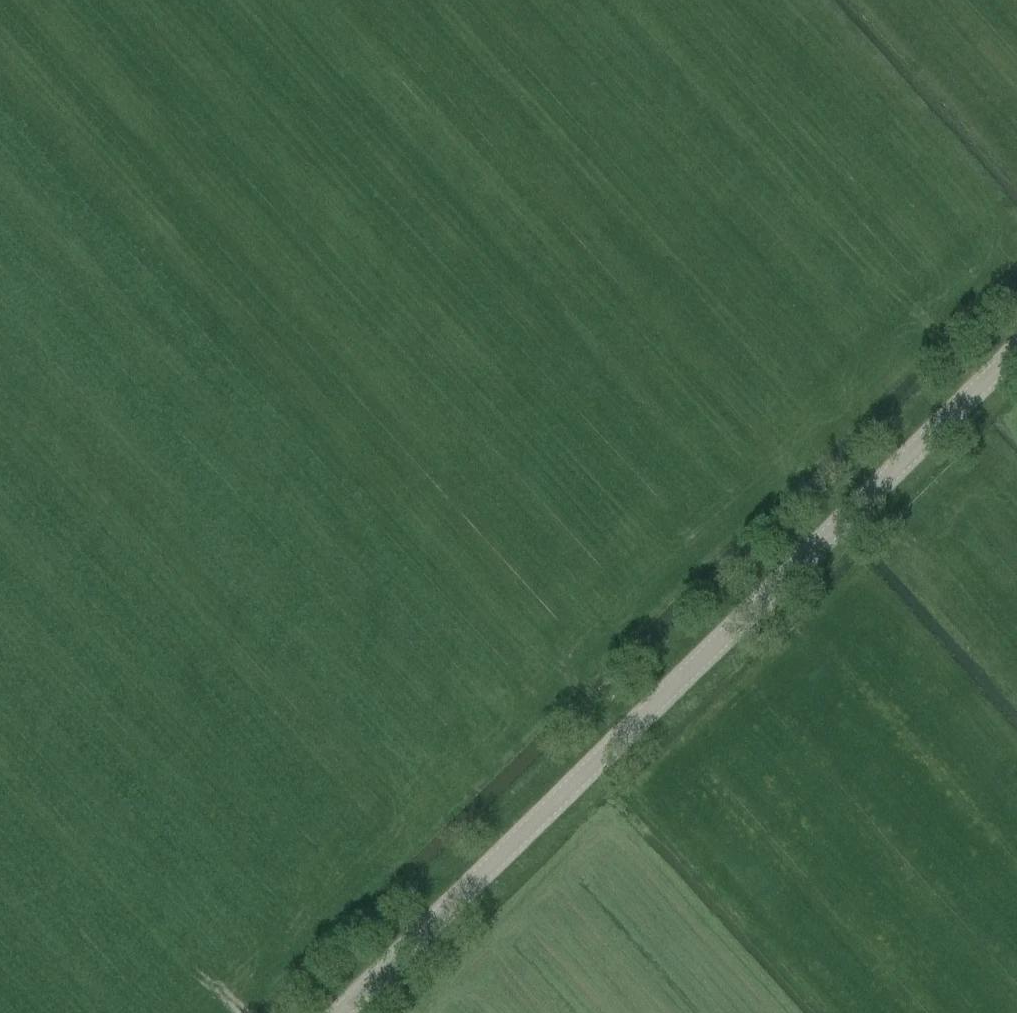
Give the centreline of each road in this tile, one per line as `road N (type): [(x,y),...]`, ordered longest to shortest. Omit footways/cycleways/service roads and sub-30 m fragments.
road 1 (unclassified): [(342,1012),(1016,358)]

